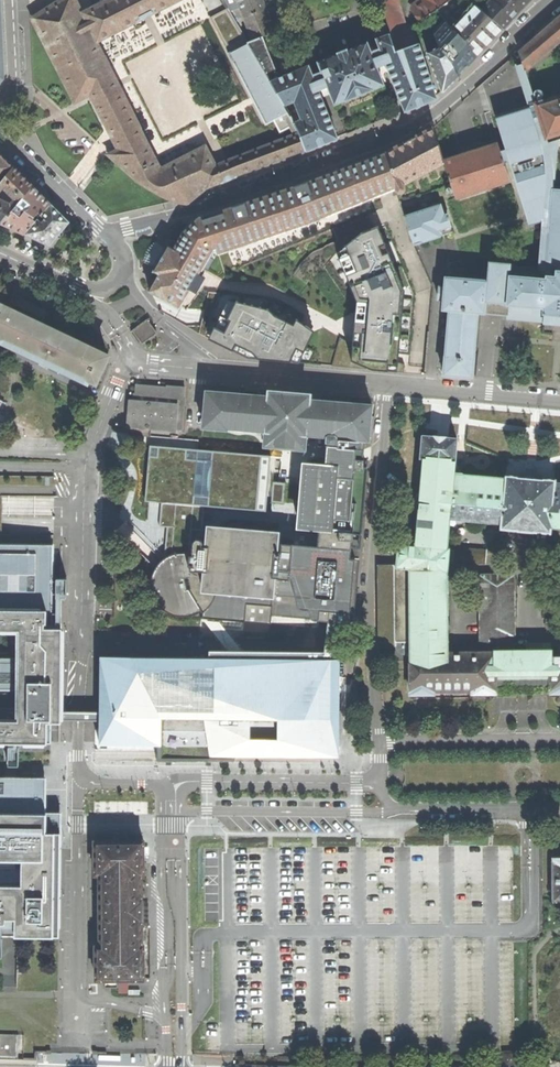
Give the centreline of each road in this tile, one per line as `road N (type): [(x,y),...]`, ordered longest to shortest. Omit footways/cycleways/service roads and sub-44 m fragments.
road 1 (unclassified): [(559,0),(443,107),(380,141),(243,195),(108,234)]
road 2 (unclassified): [(199,368),(559,401)]
road 3 (unclassified): [(108,234),(0,129)]

